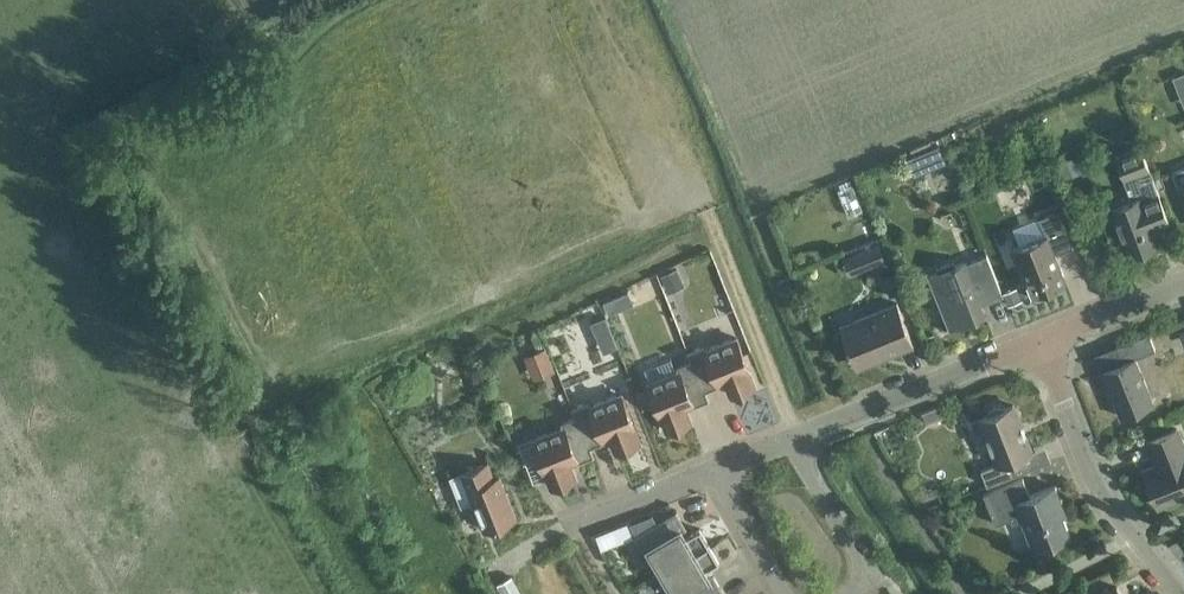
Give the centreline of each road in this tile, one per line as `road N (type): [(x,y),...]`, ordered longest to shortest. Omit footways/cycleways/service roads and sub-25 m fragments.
road 1 (residential): [(1180,593),(1106,504),(1034,343)]
road 2 (residential): [(847,593),(872,578),(792,440)]
road 3 (unclassified): [(1034,343),(1183,282)]
road 4 (residential): [(715,467),(580,524)]
road 5 (residential): [(715,467),(786,593)]
road 6 (residential): [(915,391),(792,440)]
road 7 (unclassified): [(915,391),(1034,343)]

